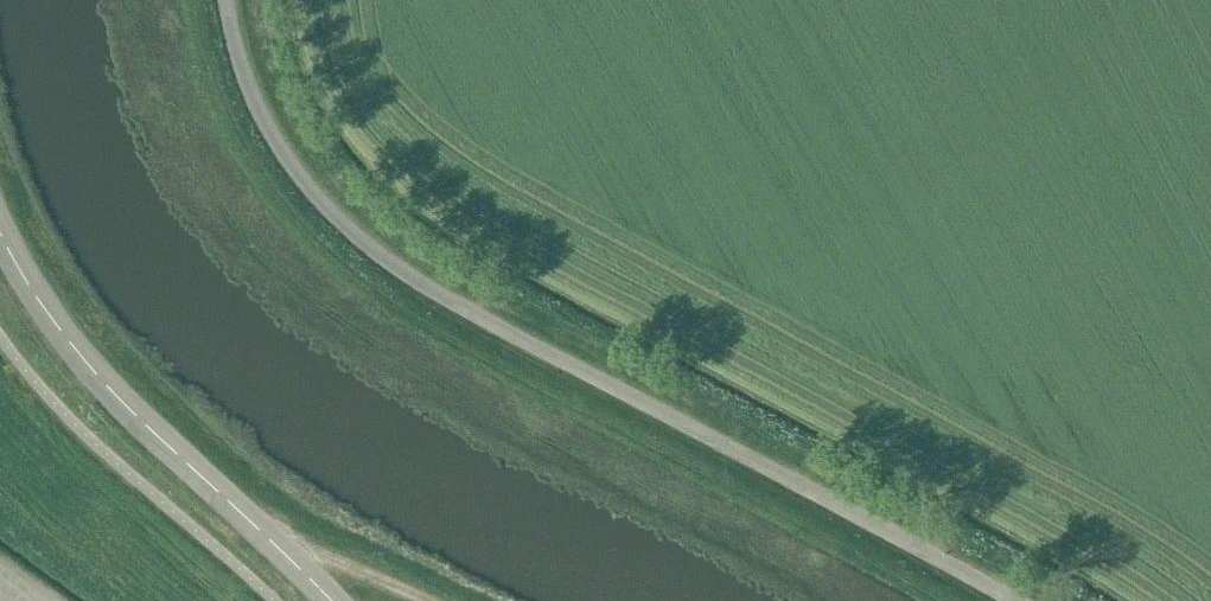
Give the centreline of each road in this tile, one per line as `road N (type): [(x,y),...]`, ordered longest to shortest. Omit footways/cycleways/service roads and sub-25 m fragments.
road 1 (unclassified): [(1015,600),(472,312),(377,253),(310,188),(276,139),(242,63),(227,0)]
road 2 (tertiary): [(0,234),(30,290),(110,388),(332,600)]
road 3 (track): [(279,548),(324,554),(437,600)]

